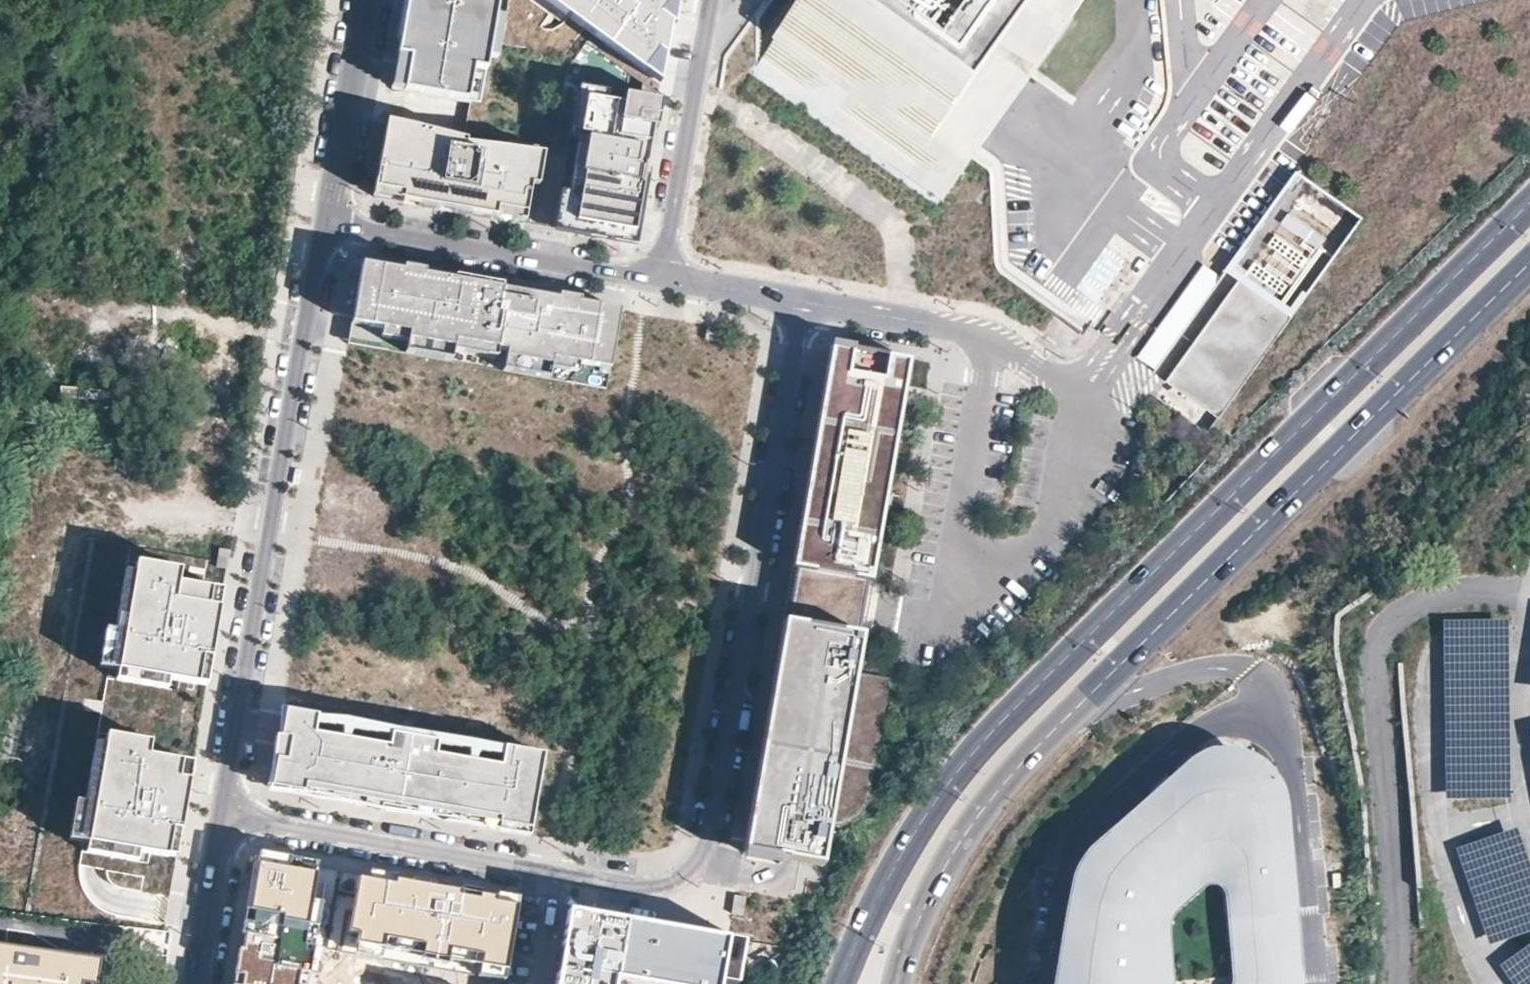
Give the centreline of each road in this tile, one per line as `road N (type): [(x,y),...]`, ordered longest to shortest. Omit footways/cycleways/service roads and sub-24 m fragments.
road 1 (primary): [(1529,202),(998,726),(922,824),(843,983)]
road 2 (primary): [(897,983),(928,894),(1000,787),(1529,263)]
road 3 (residential): [(549,872),(673,887),(710,852),(802,304)]
road 4 (residential): [(326,225),(222,812)]
road 5 (residential): [(659,281),(326,225)]
road 6 (residential): [(222,812),(549,872)]
road 7 (residential): [(802,304),(989,341),(1087,392)]
road 8 (residential): [(712,0),(659,281)]
road 9 (residential): [(366,0),(326,225)]
road 10 (residential): [(222,812),(194,983)]
road 11 (residential): [(659,281),(802,304)]

